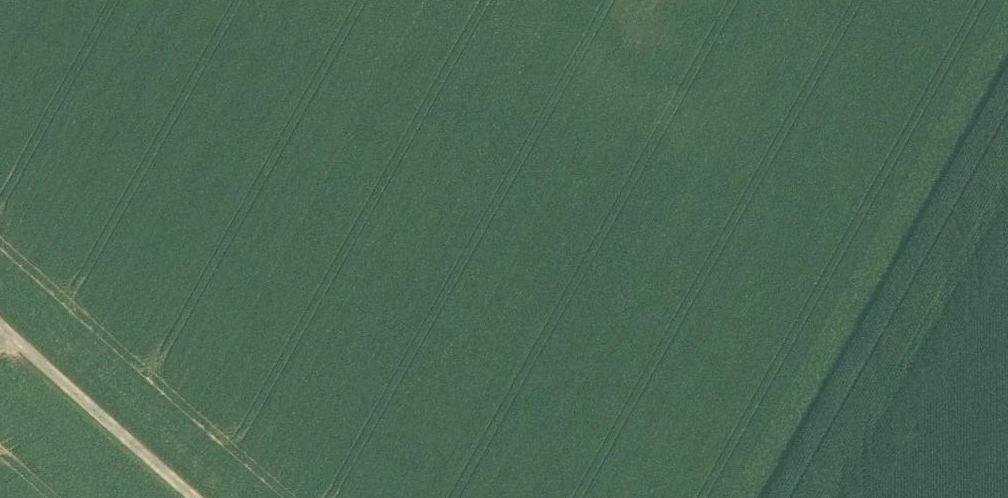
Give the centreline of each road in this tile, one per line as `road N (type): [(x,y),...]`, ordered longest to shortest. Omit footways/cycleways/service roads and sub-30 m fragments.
road 1 (track): [(0,324),(201,497)]

